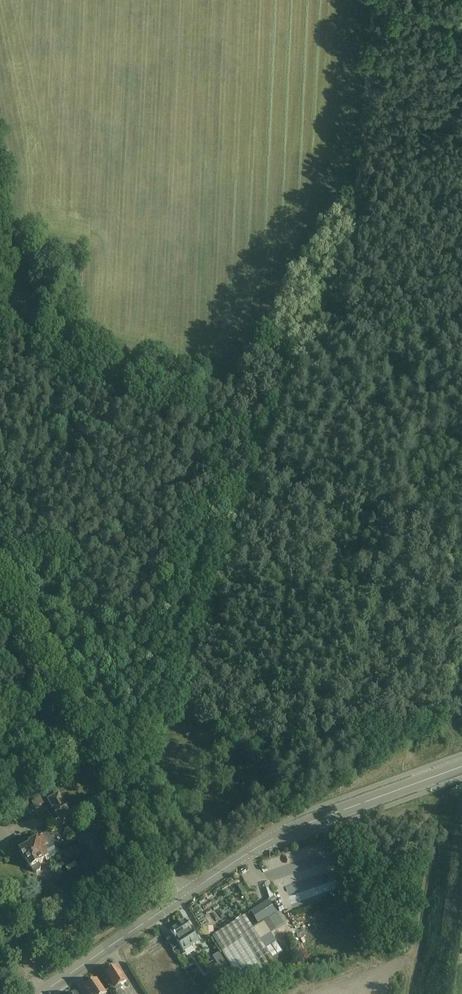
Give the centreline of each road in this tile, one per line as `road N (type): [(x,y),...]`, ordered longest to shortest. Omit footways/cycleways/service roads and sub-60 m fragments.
road 1 (track): [(371,0),(360,183),(347,231),(210,598),(127,791)]
road 2 (unclassified): [(180,898),(0,562)]
road 3 (tertiary): [(180,898),(280,838),(461,765)]
road 4 (tertiary): [(45,993),(180,898)]

